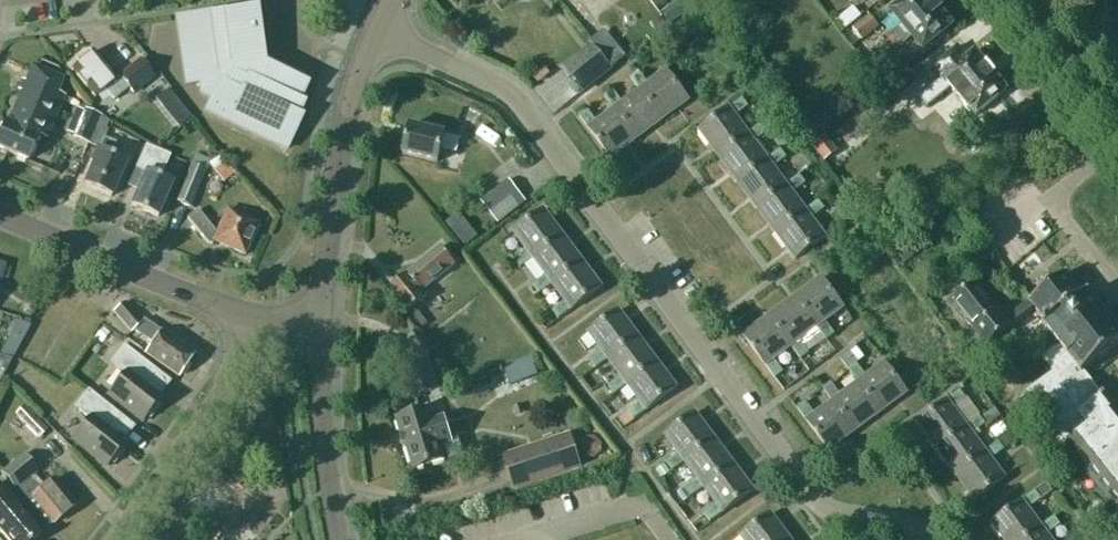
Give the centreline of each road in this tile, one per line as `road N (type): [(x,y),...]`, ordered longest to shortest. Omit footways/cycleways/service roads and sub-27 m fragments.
road 1 (residential): [(926,539),(826,510),(518,91),(376,31)]
road 2 (tertiary): [(316,318),(349,122),(376,31)]
road 3 (tertiary): [(262,318),(0,213)]
road 4 (unclassified): [(113,539),(247,377),(262,318)]
road 5 (tertiary): [(345,539),(325,463),(316,318)]
road 6 (unclassified): [(1117,127),(1010,0)]
road 7 (residential): [(1041,184),(1117,296)]

